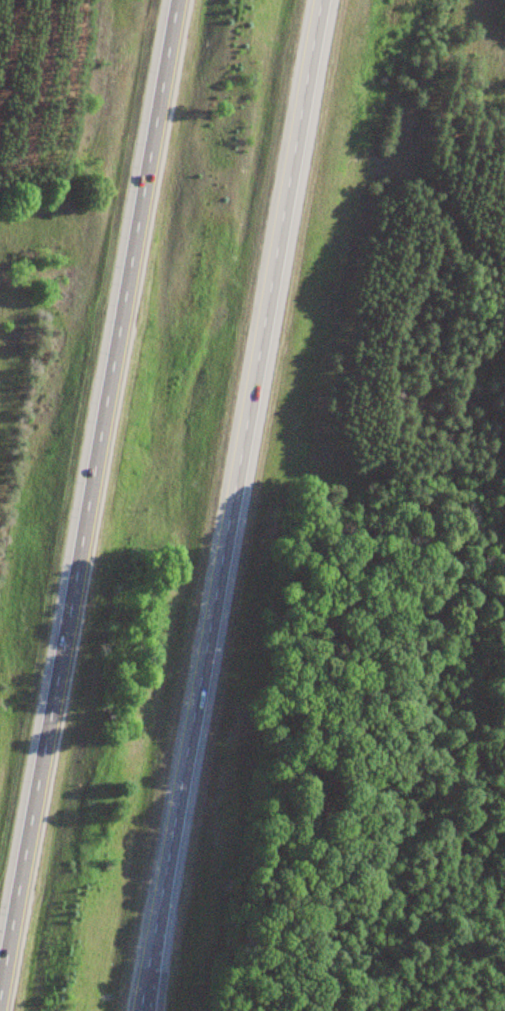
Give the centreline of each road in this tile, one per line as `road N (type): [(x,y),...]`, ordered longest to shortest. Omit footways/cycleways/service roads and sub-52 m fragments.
road 1 (motorway): [(143,1010),(322,0)]
road 2 (motorway): [(177,0),(0,1002)]

